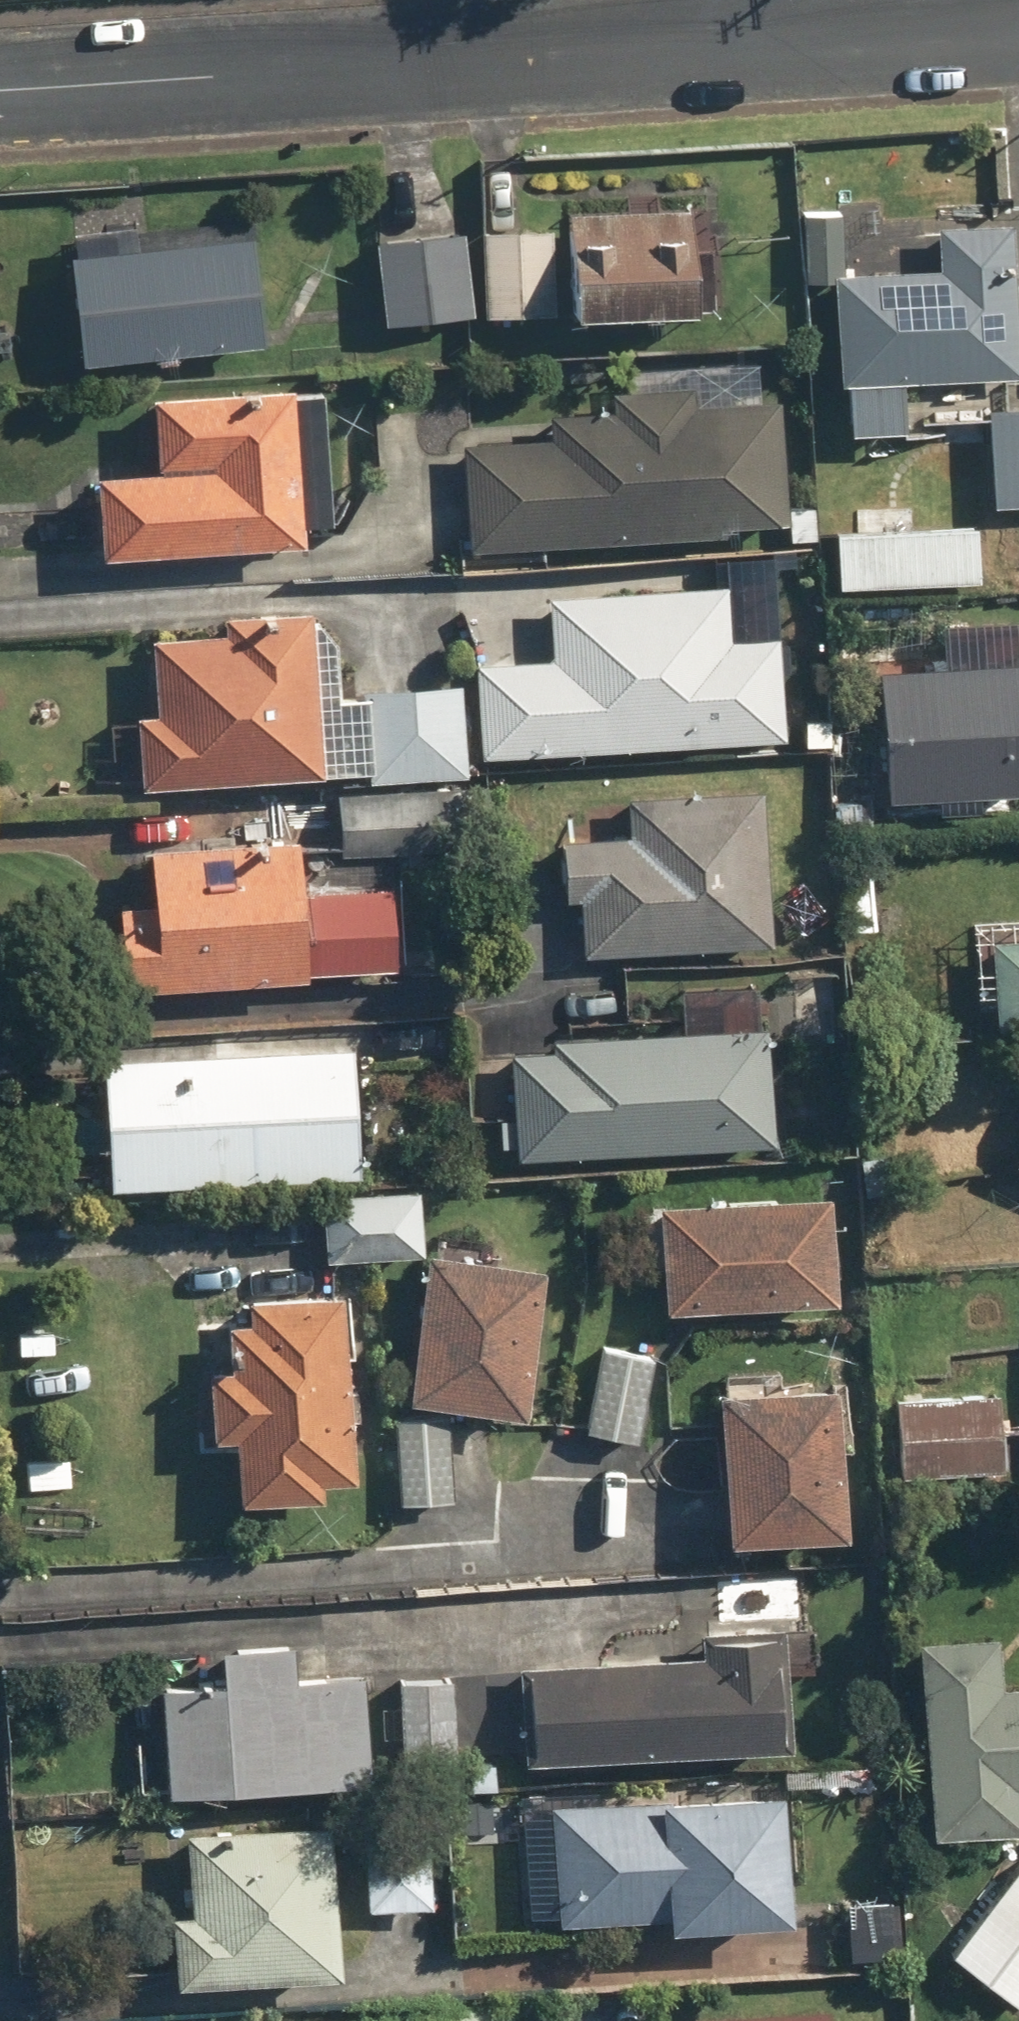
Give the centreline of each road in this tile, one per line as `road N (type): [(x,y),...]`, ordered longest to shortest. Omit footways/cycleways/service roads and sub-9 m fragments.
road 1 (residential): [(0,83),(1018,23)]

